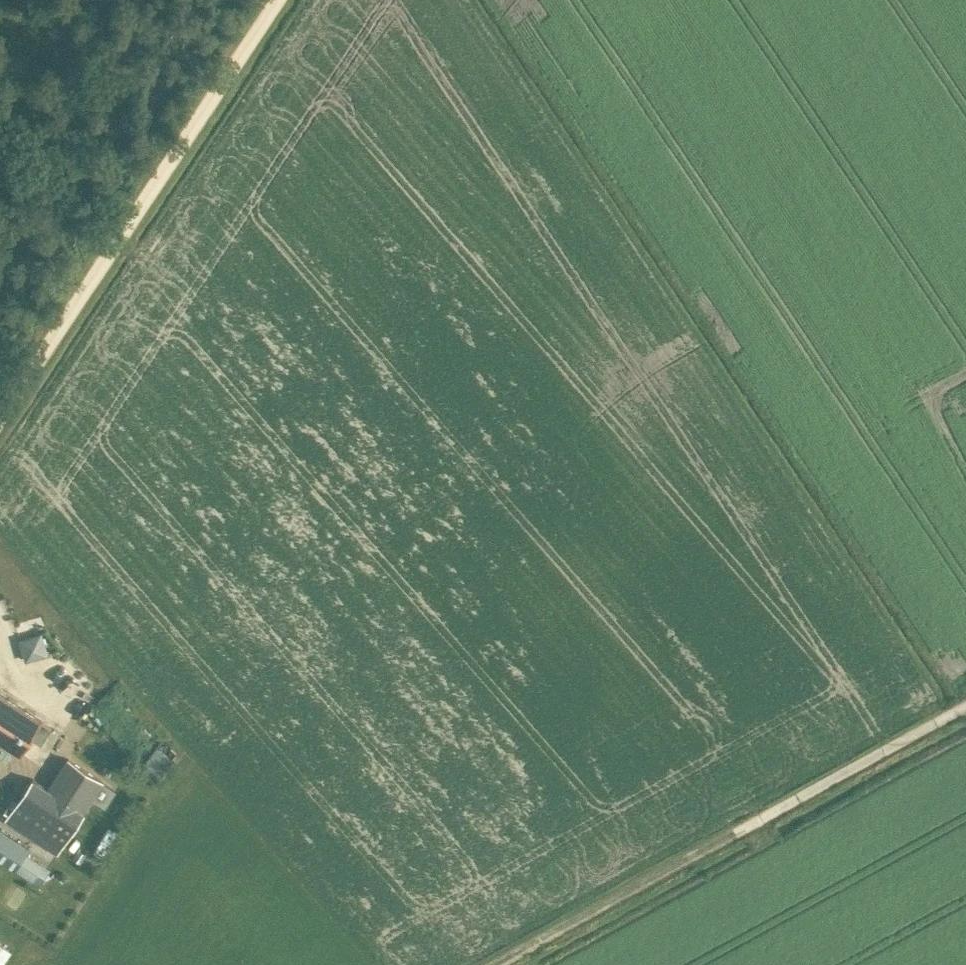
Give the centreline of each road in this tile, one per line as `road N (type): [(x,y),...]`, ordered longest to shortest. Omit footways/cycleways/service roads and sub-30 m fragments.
road 1 (track): [(500,964),(965,713)]
road 2 (track): [(0,419),(279,0)]

